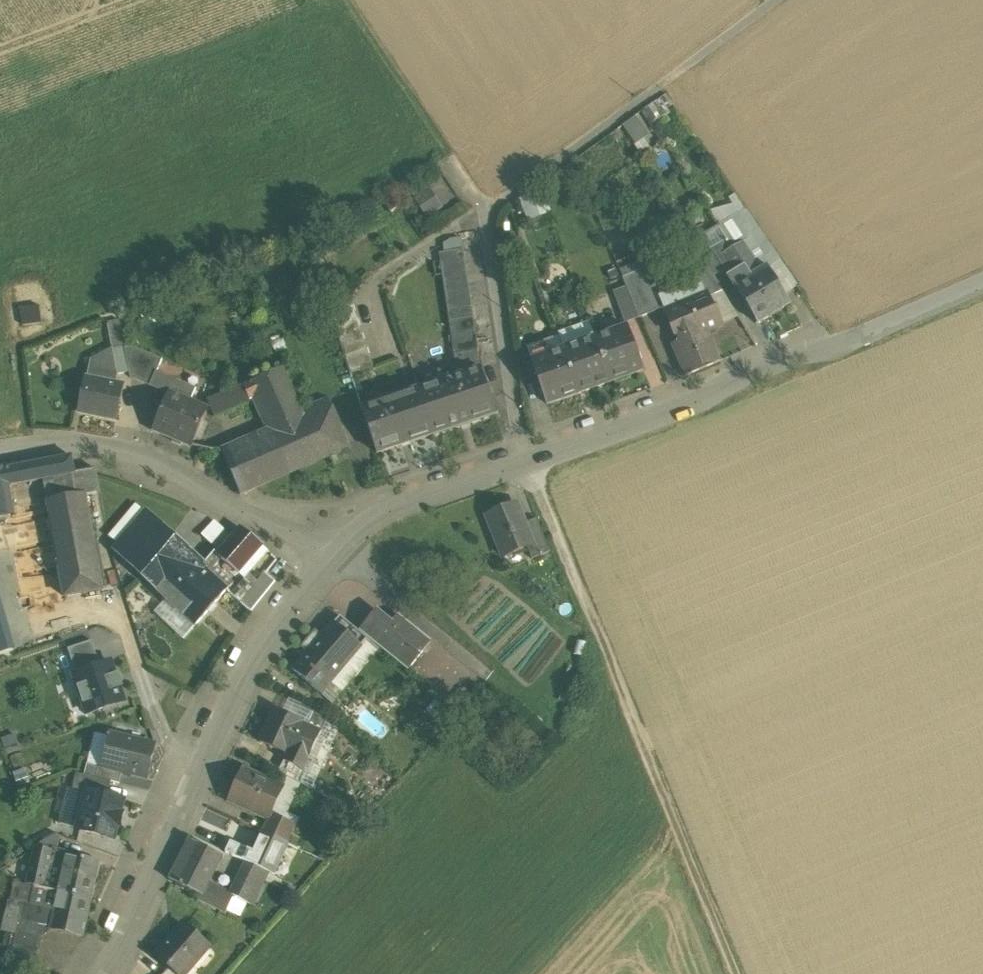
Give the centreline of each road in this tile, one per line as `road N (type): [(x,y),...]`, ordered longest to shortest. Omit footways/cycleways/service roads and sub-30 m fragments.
road 1 (track): [(528,462),(736,973)]
road 2 (tertiary): [(528,462),(982,283)]
road 3 (tertiary): [(99,973),(237,687),(326,559)]
road 4 (track): [(775,0),(488,213)]
road 5 (residential): [(326,559),(274,522),(143,466),(77,446),(0,454)]
road 6 (residential): [(528,462),(488,213),(449,161)]
road 7 (tertiary): [(326,559),(386,513),(528,462)]
road 8 (track): [(343,0),(449,161)]

